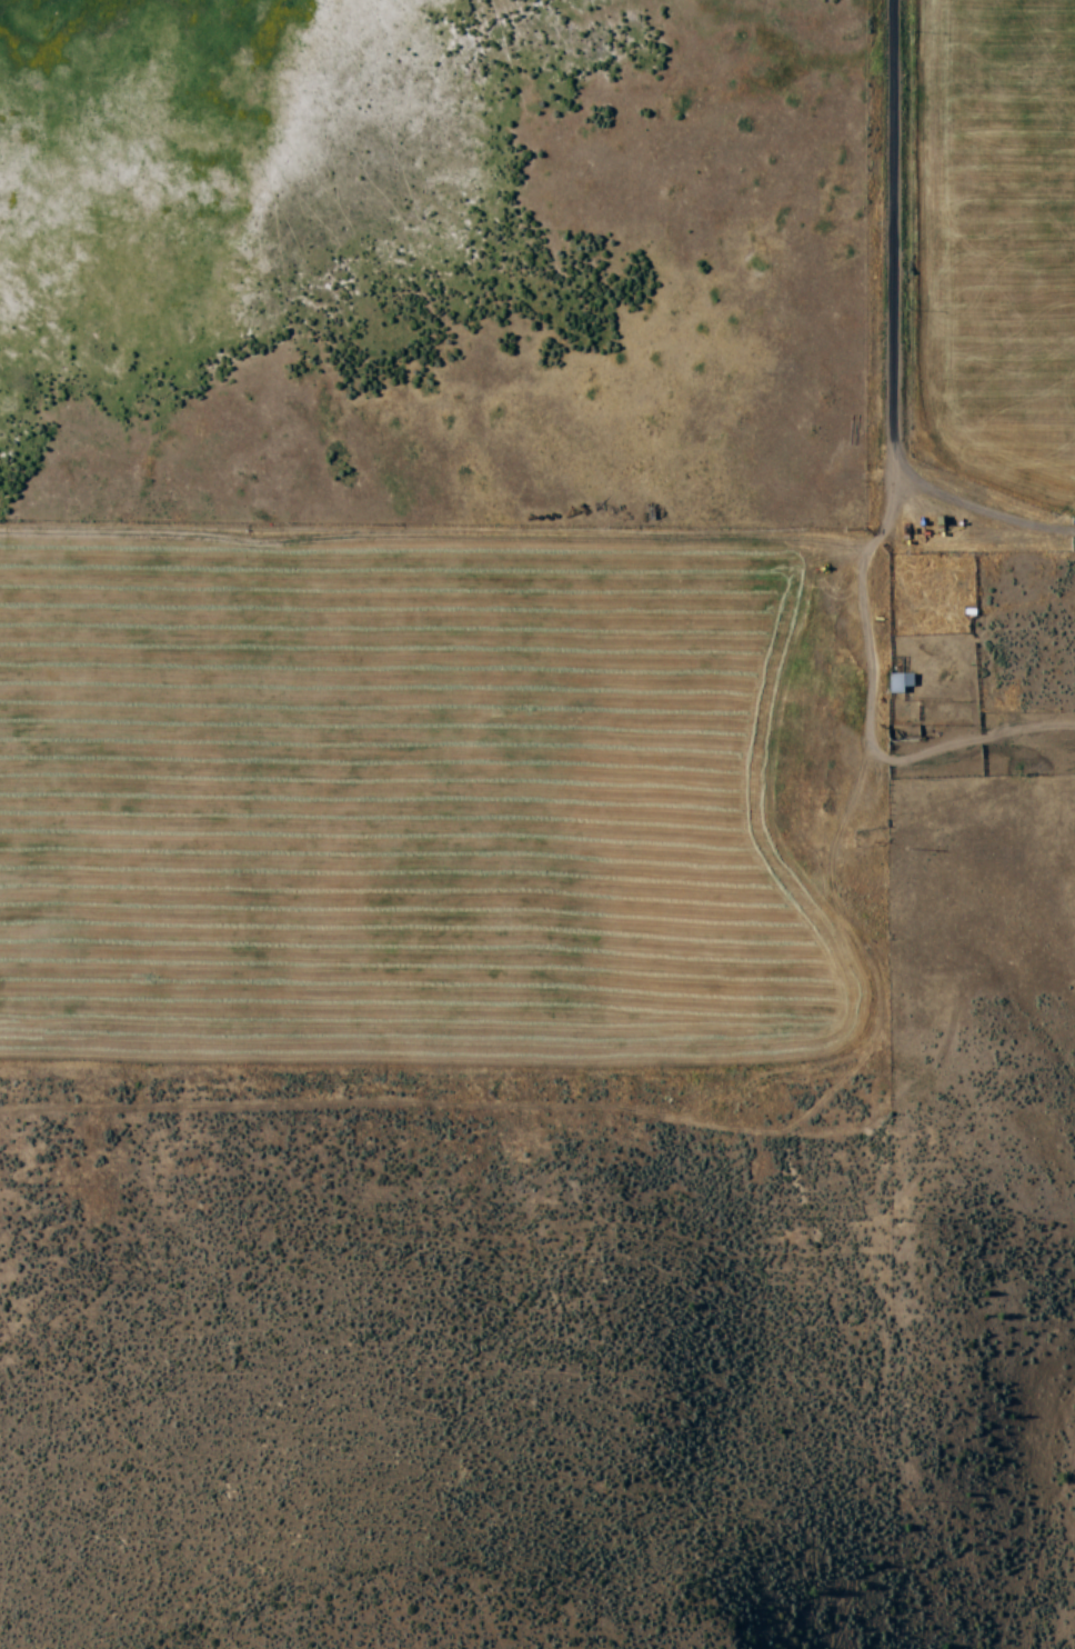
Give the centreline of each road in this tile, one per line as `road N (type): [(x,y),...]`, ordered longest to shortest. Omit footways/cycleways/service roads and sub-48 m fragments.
road 1 (residential): [(894,527),(899,0)]

